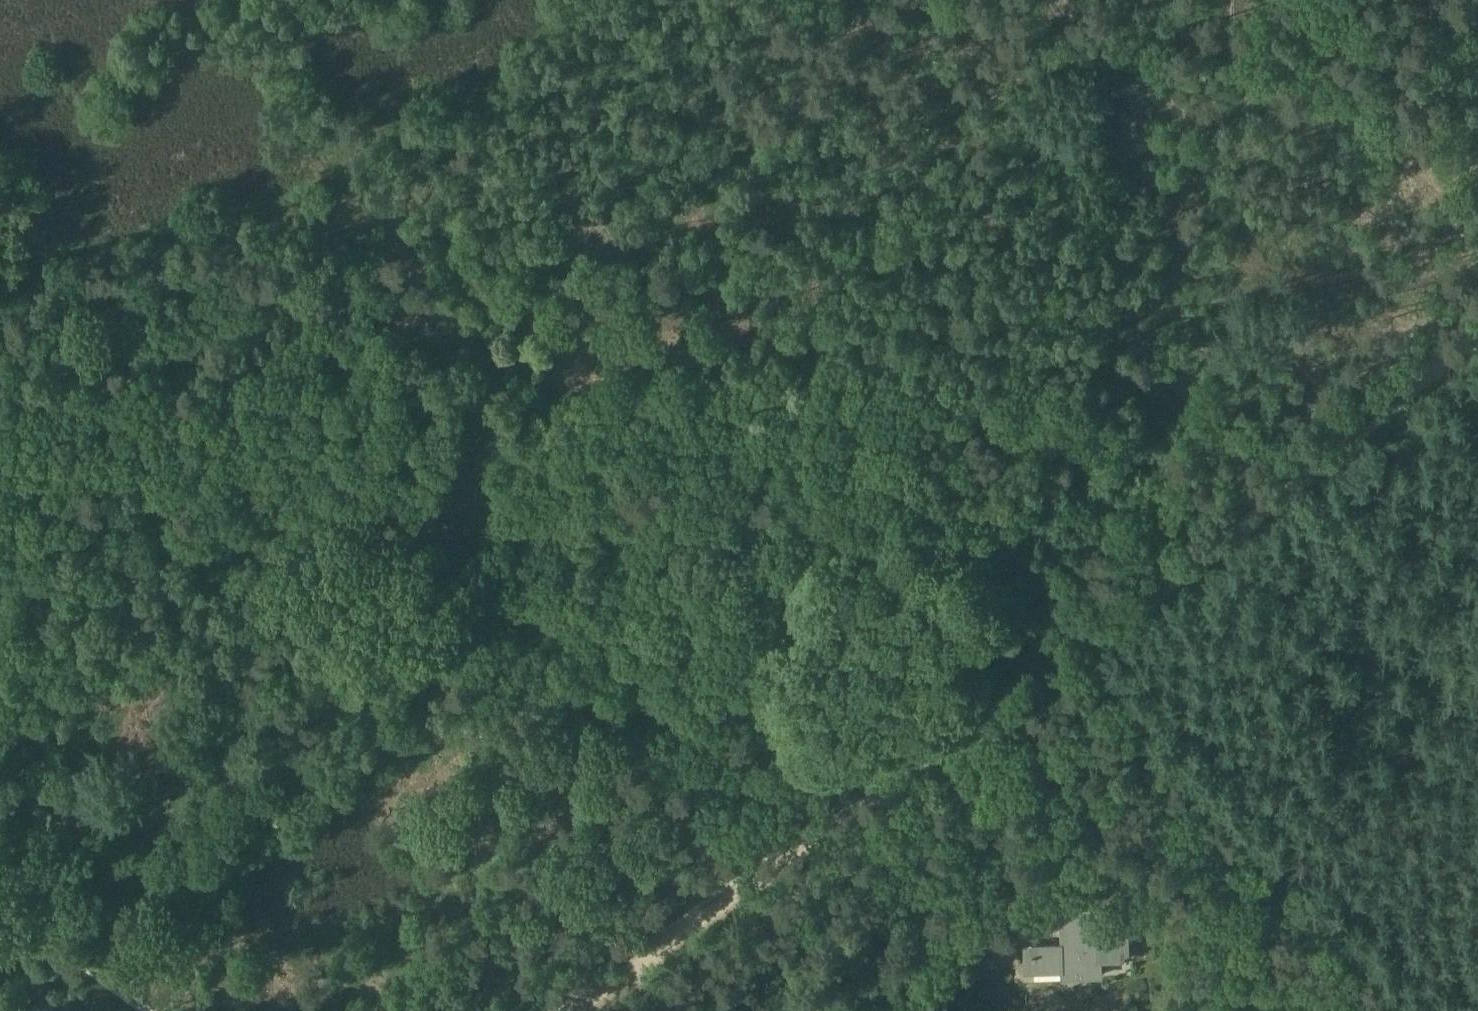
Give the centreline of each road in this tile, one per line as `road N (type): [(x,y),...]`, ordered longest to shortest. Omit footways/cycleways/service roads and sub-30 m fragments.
road 1 (track): [(576,1010),(1087,646),(1477,339)]

